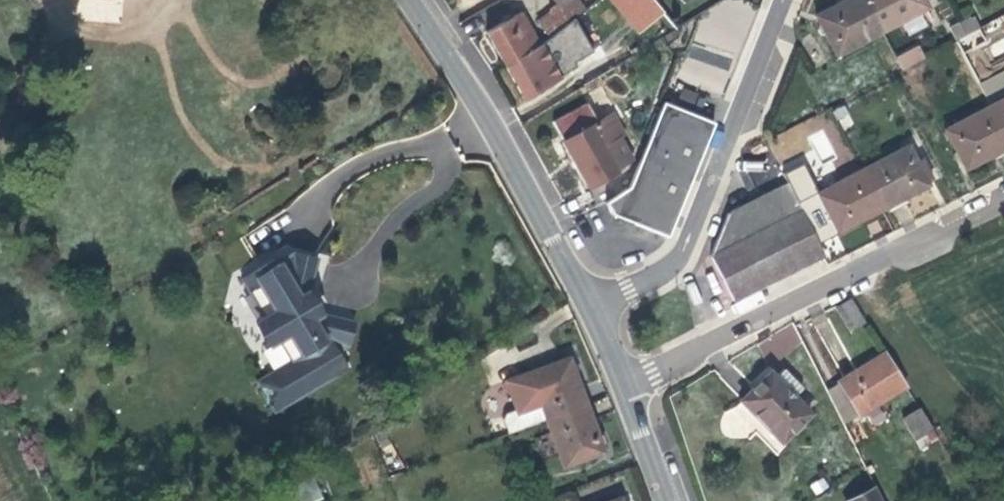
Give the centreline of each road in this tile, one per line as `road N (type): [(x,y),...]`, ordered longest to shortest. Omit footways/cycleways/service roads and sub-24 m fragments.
road 1 (residential): [(624,386),(1003,196)]
road 2 (residential): [(589,302),(681,263),(790,0)]
road 3 (tertiary): [(411,0),(589,302)]
road 4 (tertiary): [(624,386),(667,500)]

